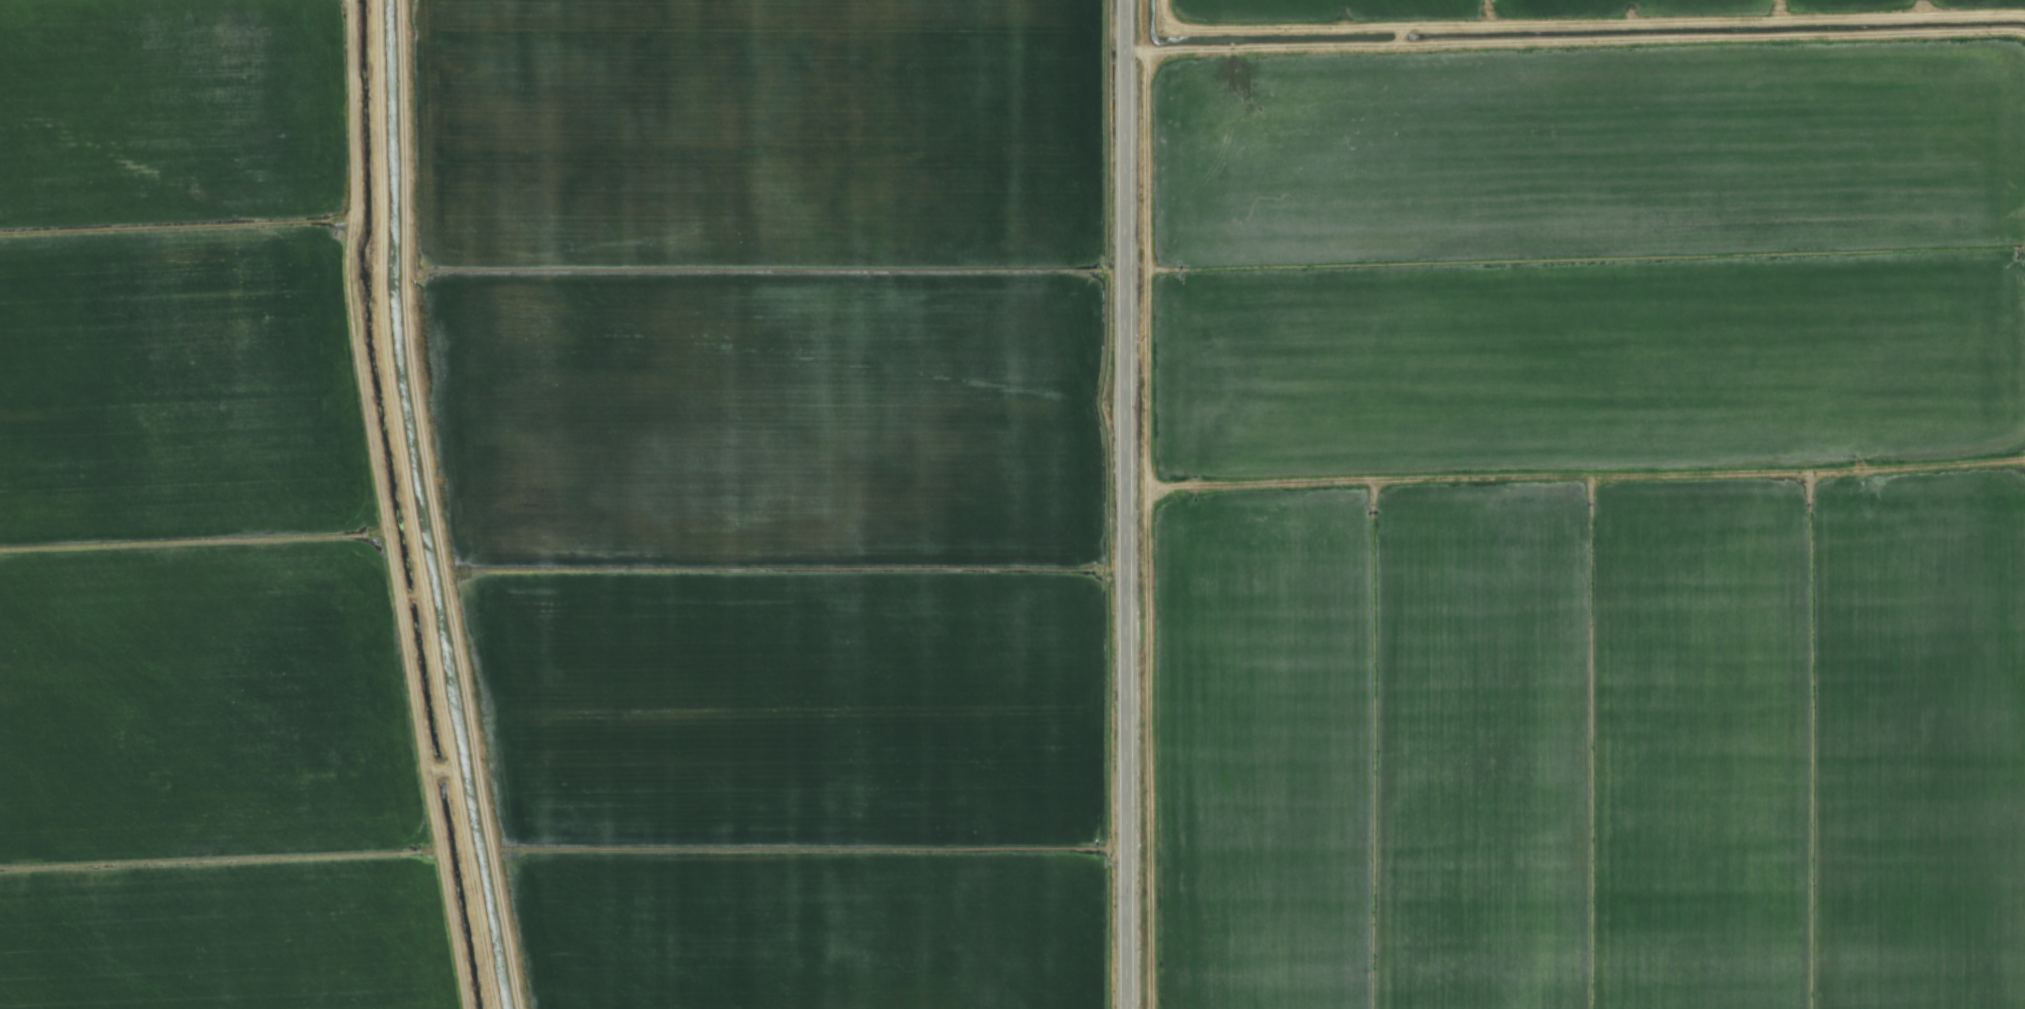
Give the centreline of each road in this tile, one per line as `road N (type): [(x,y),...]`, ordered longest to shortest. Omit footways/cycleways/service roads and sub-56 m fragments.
road 1 (residential): [(1122,0),(1125,1008)]

